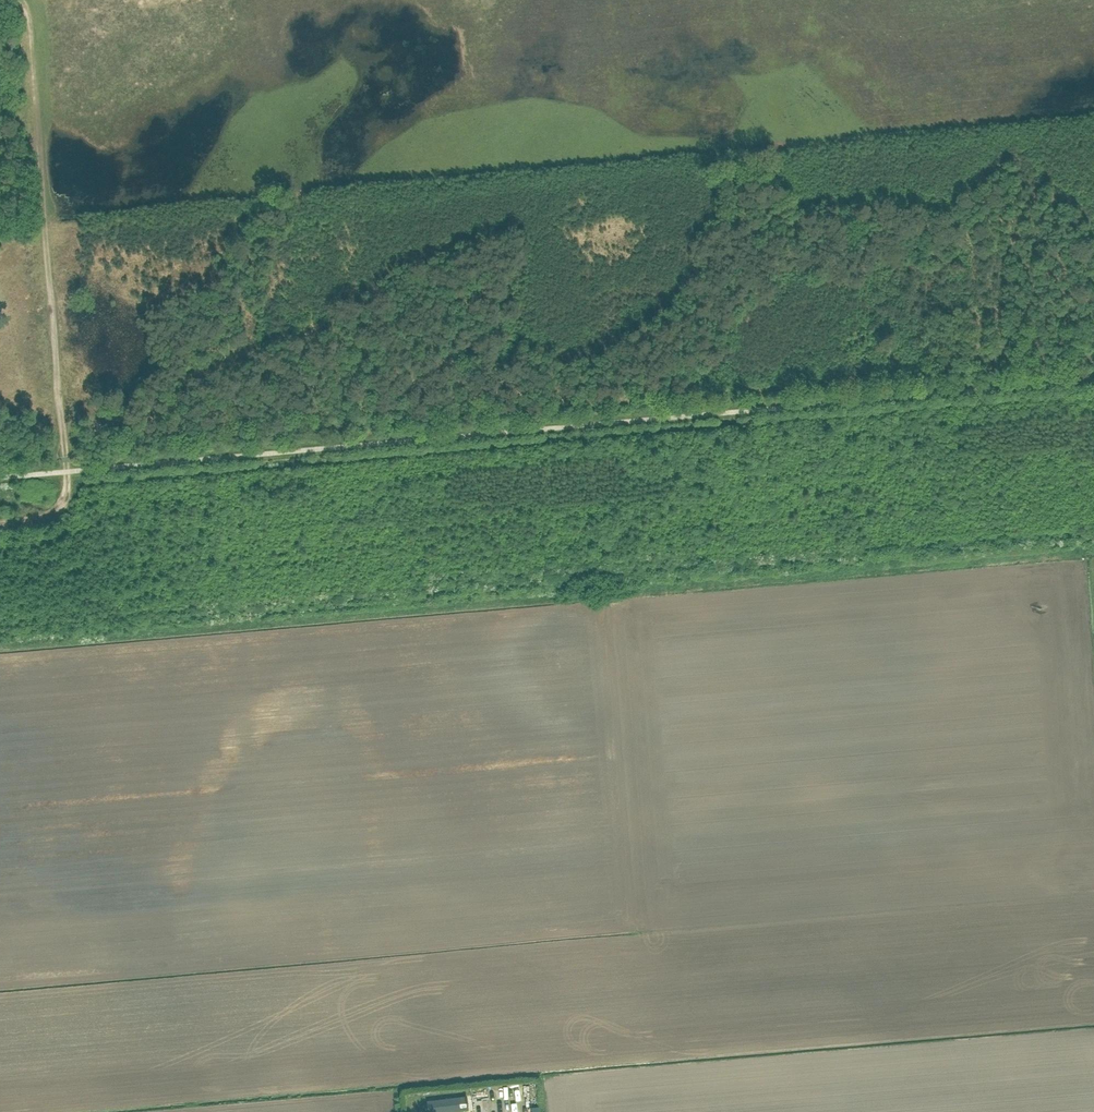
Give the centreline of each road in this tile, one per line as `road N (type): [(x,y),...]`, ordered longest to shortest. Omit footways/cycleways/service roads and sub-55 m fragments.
road 1 (track): [(66,472),(22,0)]

